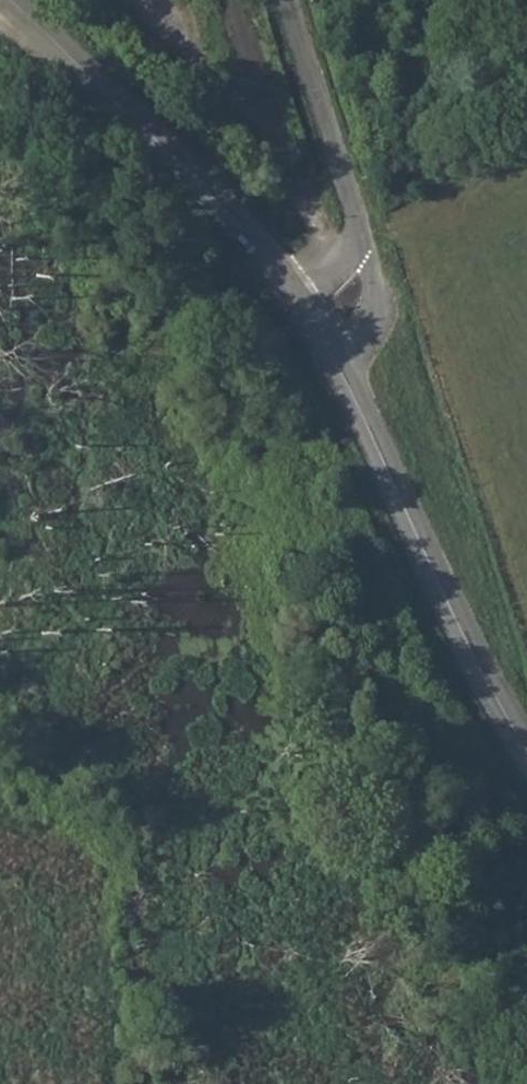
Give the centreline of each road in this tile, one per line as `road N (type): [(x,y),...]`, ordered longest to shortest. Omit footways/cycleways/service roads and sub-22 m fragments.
road 1 (tertiary): [(325,337),(253,239),(5,0)]
road 2 (tertiary): [(526,752),(393,493),(325,337)]
road 3 (unclassified): [(325,337),(362,281),(362,232),(300,0)]

